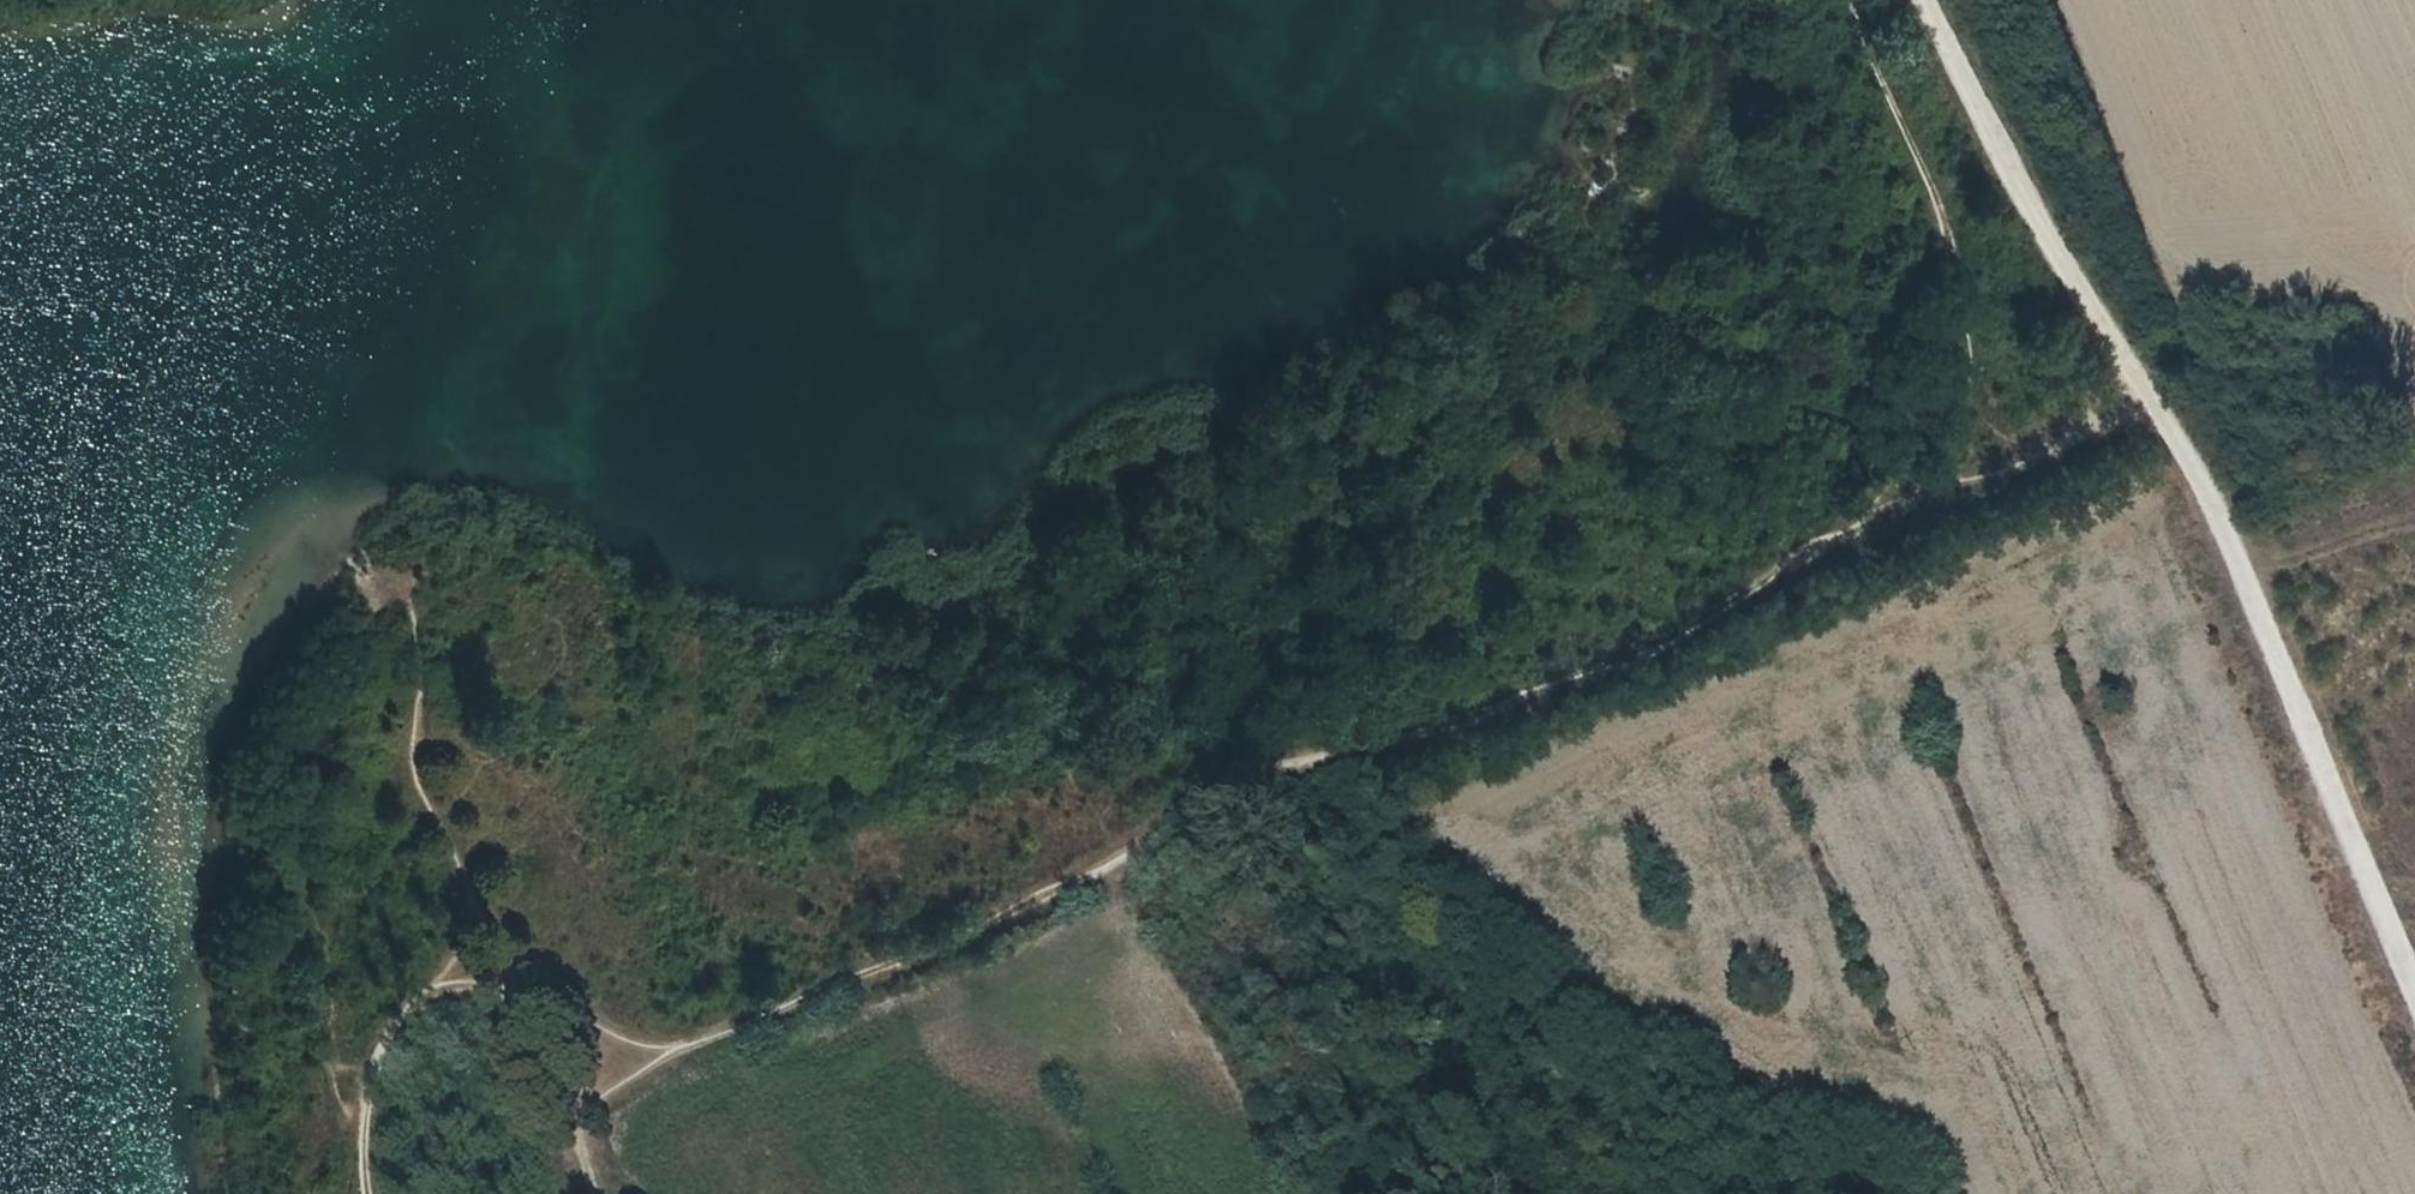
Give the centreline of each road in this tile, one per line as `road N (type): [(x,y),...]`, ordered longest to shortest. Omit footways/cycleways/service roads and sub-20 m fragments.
road 1 (track): [(2414,979),(2211,495),(2143,391)]
road 2 (track): [(2143,391),(2052,244),(1923,0)]

